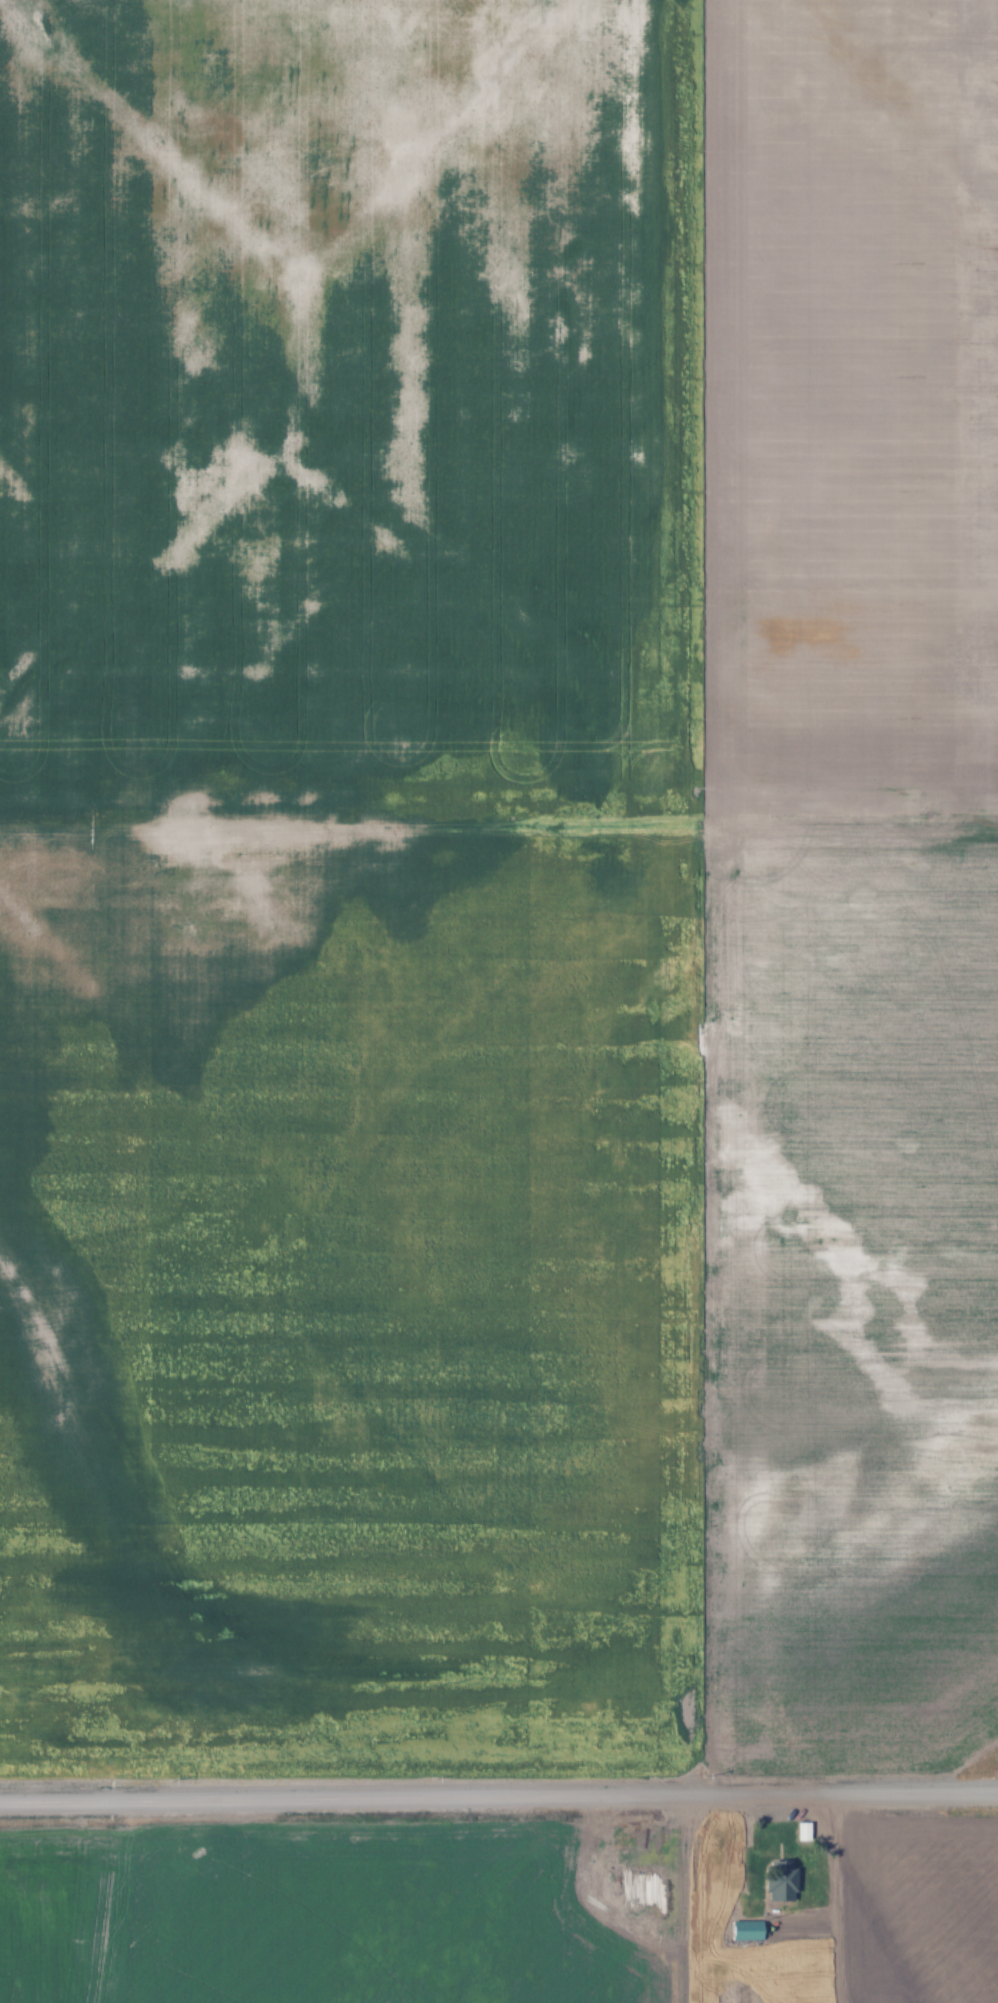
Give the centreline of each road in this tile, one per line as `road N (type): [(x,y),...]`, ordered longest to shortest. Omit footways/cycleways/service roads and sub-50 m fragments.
road 1 (residential): [(997,1804),(0,1810)]

